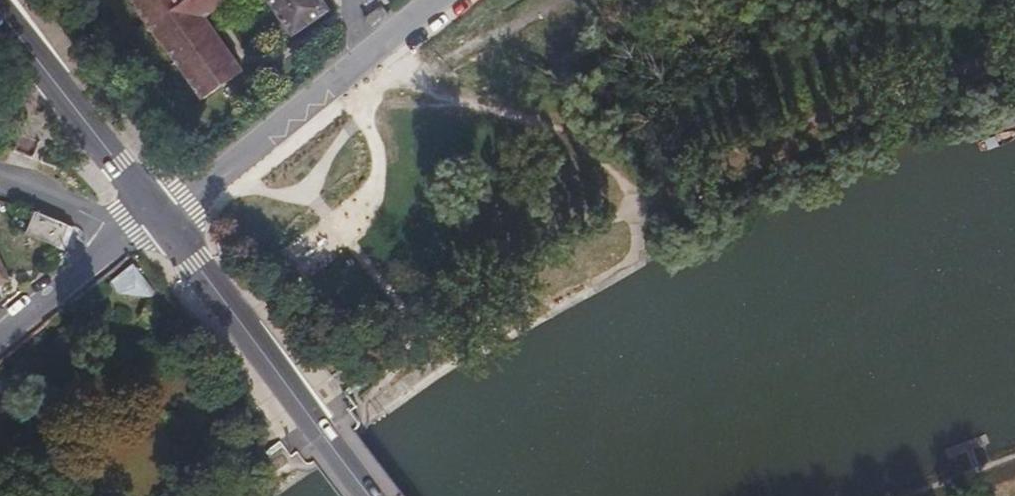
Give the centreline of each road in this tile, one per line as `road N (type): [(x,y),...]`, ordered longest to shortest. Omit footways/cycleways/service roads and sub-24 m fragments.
road 1 (primary): [(157,215),(370,495)]
road 2 (residential): [(157,215),(430,0)]
road 3 (primary): [(0,15),(157,215)]
road 4 (residential): [(0,337),(157,215)]

